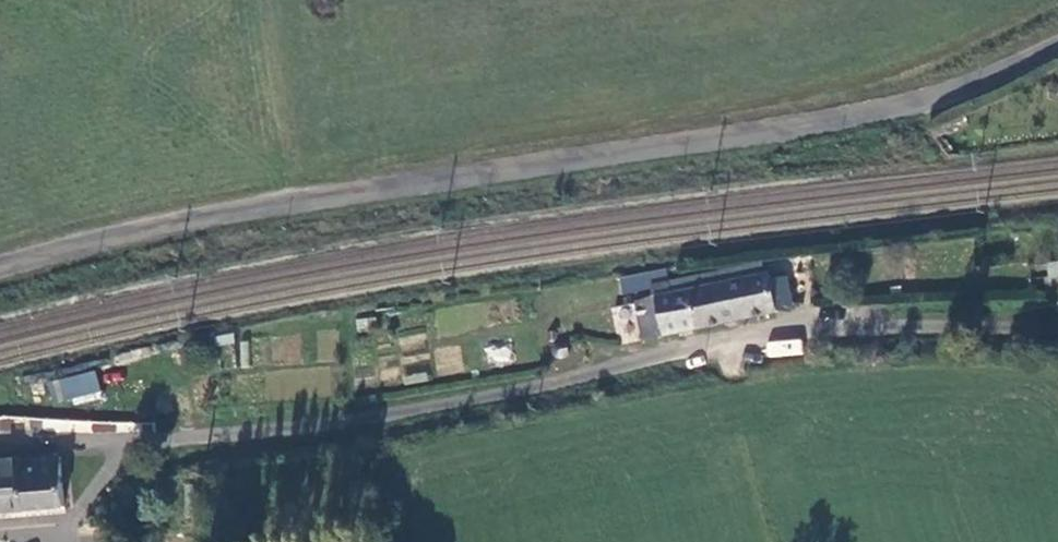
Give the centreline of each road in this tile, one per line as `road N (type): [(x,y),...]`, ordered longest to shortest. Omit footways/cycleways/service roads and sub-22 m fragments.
road 1 (unclassified): [(0,266),(120,233),(836,116),(956,88),(1057,41)]
road 2 (residential): [(122,442),(481,397),(774,331),(1057,317)]

